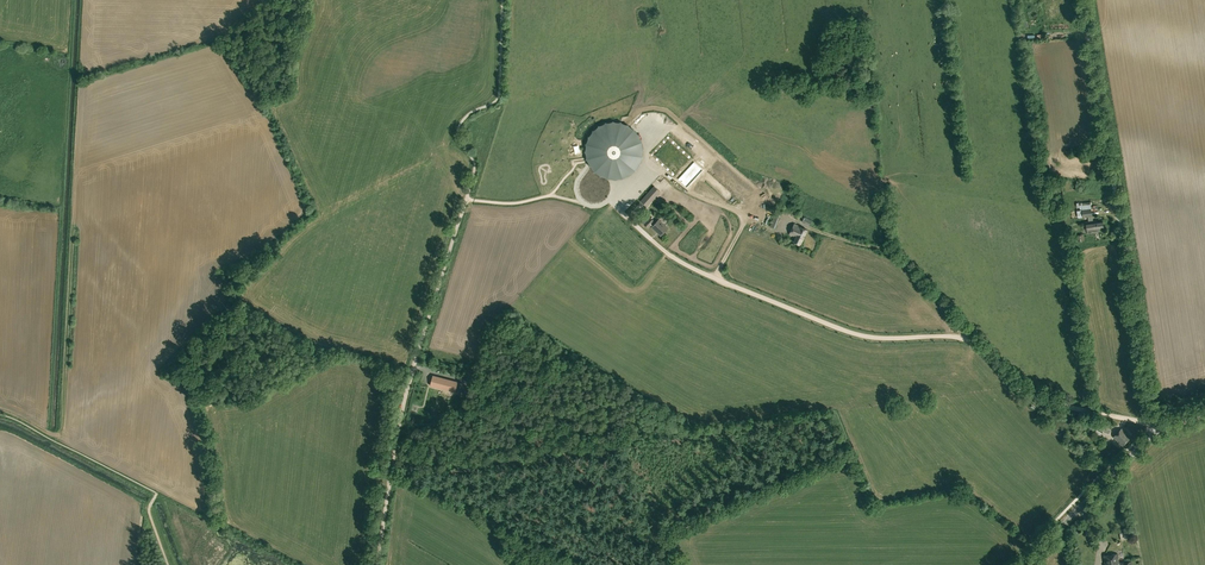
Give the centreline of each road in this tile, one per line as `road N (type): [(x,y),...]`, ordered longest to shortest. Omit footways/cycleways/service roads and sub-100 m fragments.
road 1 (track): [(1156,425),(1030,397),(969,336),(876,339),(837,328),(672,258),(609,201)]
road 2 (unclassified): [(1158,432),(1084,0)]
road 3 (track): [(417,355),(377,564)]
road 4 (track): [(475,166),(417,355)]
road 5 (track): [(969,336),(892,253),(812,229)]
road 6 (tertiary): [(1025,564),(1158,432)]
road 7 (track): [(466,199),(515,203),(553,195),(593,207),(637,178)]

